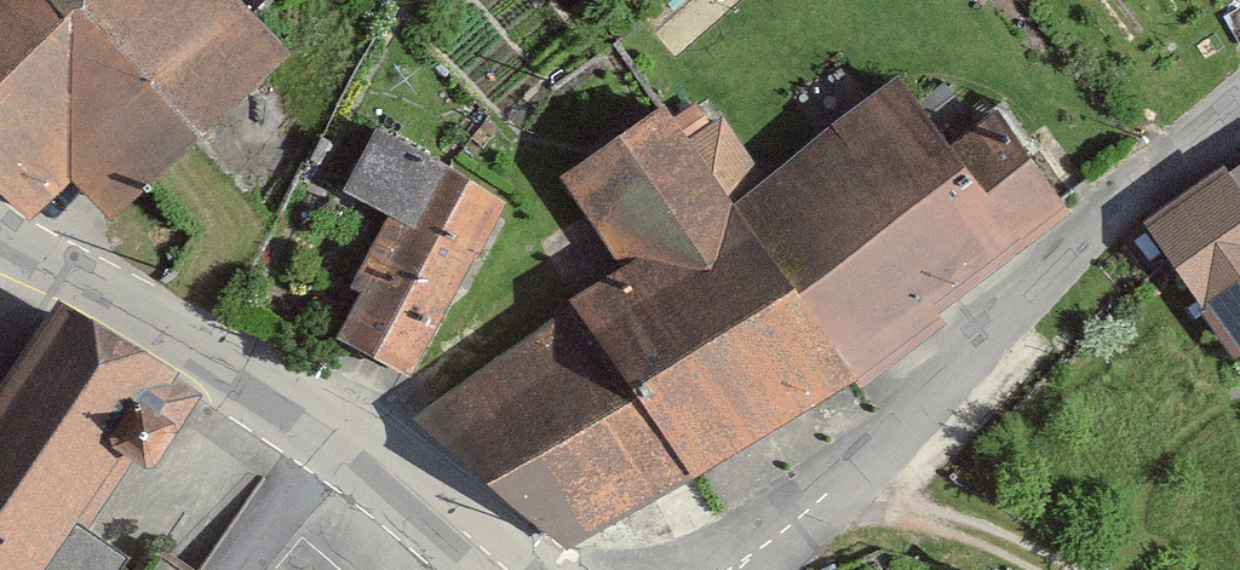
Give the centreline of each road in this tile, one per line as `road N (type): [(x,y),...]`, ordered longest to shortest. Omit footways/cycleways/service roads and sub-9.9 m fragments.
road 1 (residential): [(710,569),(1239,100)]
road 2 (tertiary): [(0,227),(333,424)]
road 3 (tertiary): [(333,424),(506,569)]
road 4 (residential): [(333,424),(226,569)]

